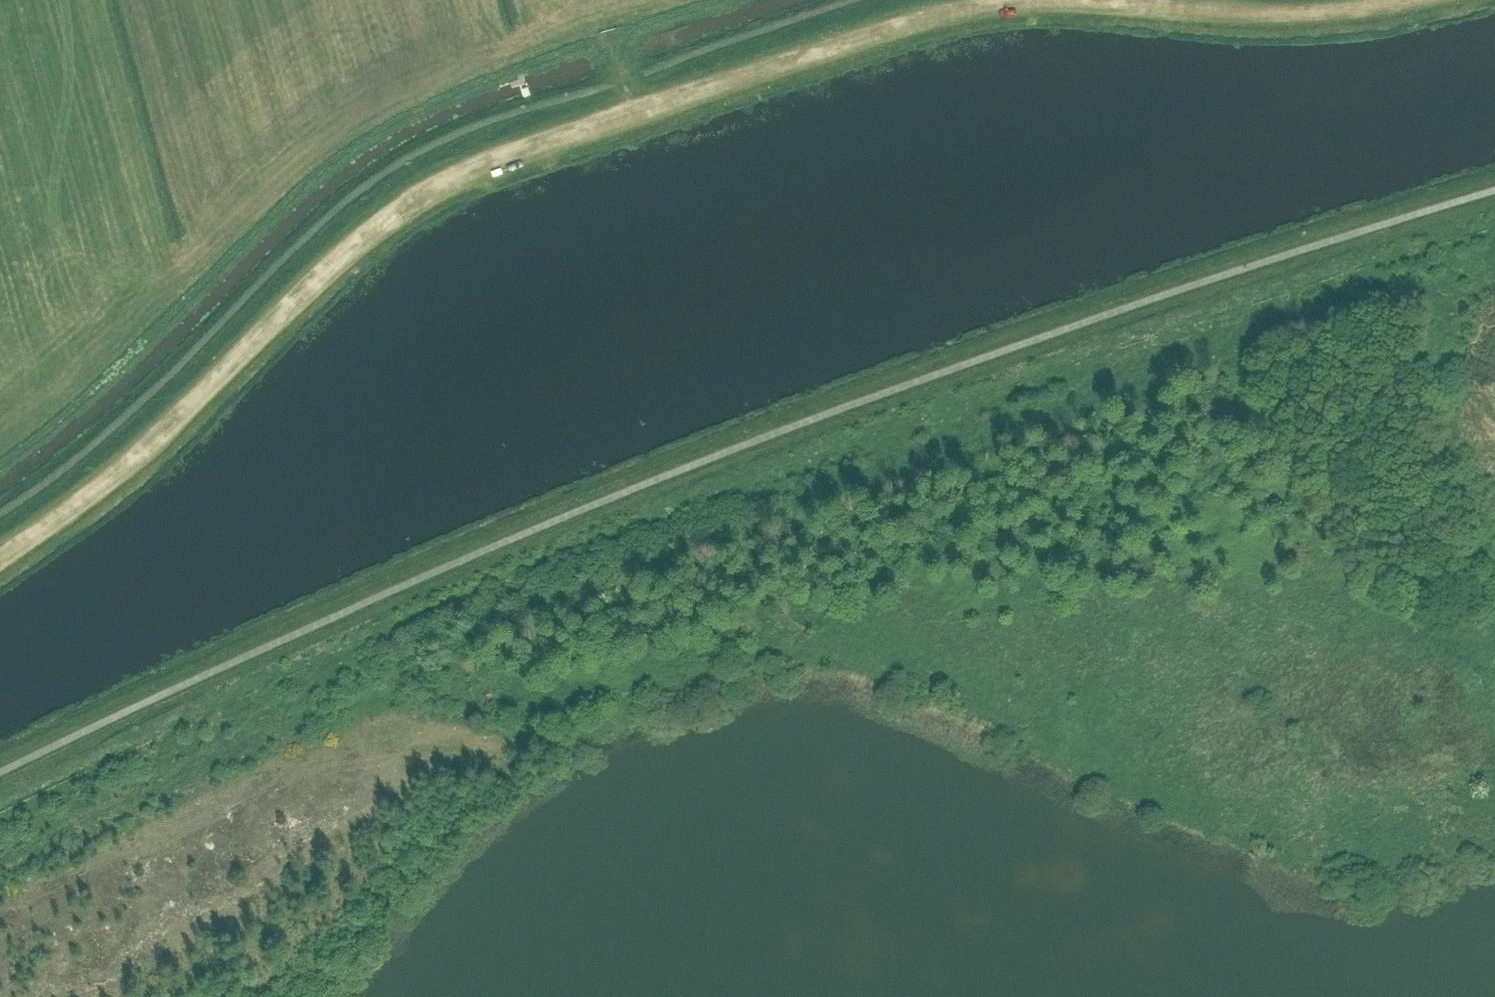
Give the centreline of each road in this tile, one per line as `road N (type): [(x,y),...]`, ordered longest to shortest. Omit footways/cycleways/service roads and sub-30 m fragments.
road 1 (track): [(0,559),(145,452),(310,280),(421,192),(462,170),(946,13),(1041,3),(1343,14),(1428,0)]

